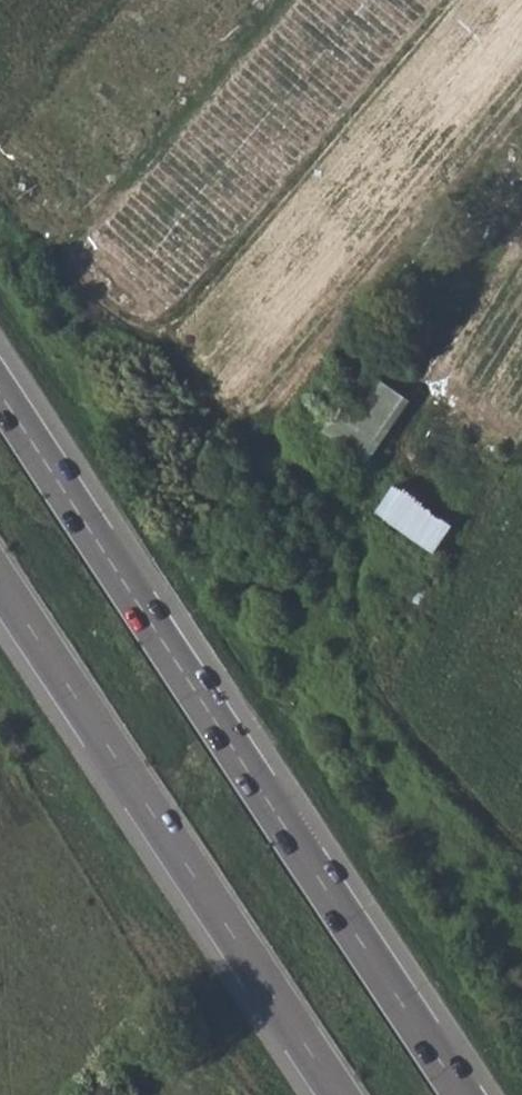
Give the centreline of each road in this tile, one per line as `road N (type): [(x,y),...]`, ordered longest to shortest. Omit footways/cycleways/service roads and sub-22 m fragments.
road 1 (track): [(521,1006),(244,610),(0,241)]
road 2 (trunk): [(466,1094),(0,389)]
road 3 (trunk): [(0,580),(341,1094)]

